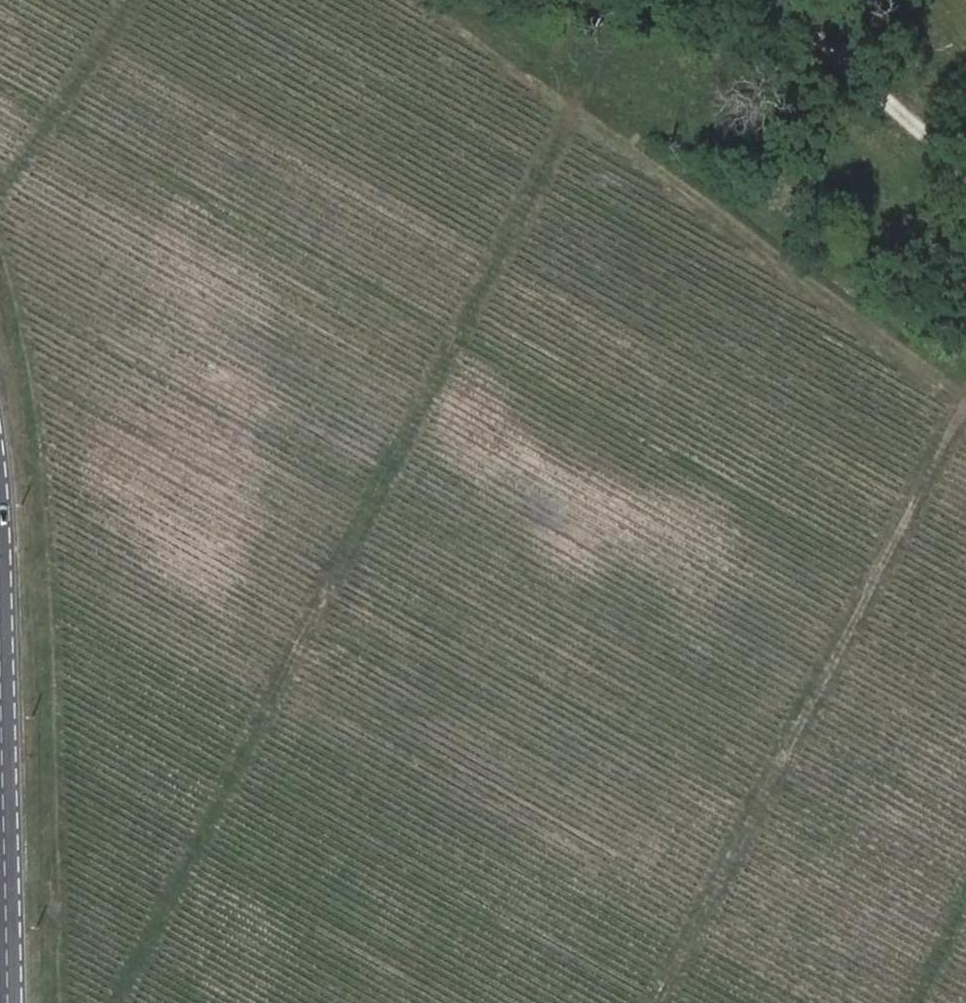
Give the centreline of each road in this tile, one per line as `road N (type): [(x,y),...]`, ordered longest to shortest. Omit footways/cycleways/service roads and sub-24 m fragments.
road 1 (tertiary): [(9,1002),(0,631)]

